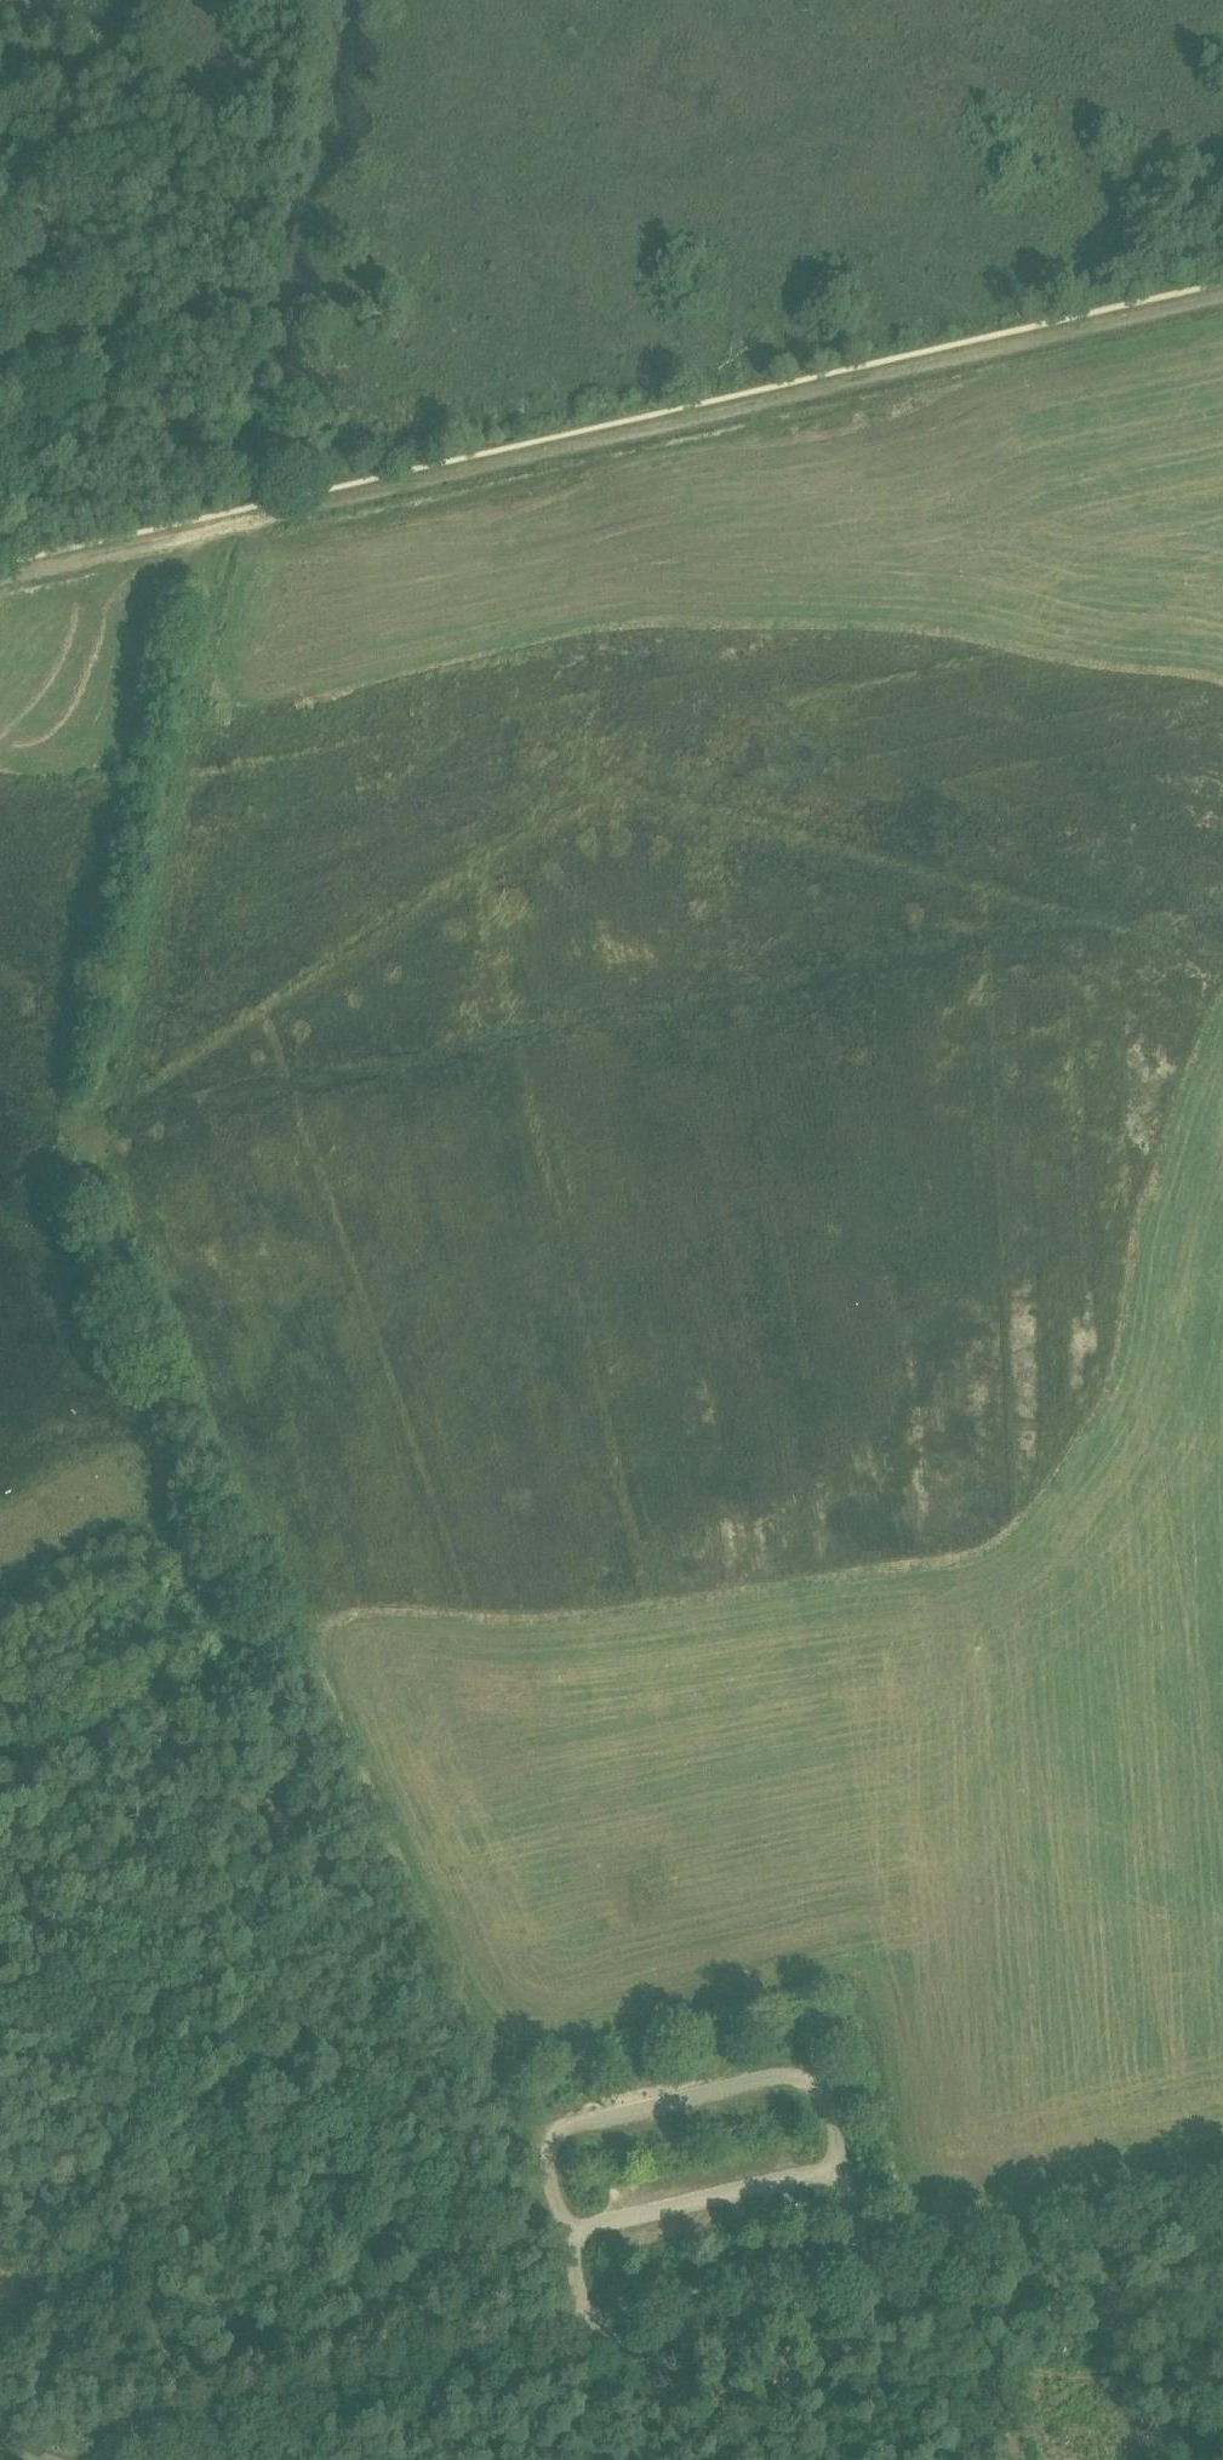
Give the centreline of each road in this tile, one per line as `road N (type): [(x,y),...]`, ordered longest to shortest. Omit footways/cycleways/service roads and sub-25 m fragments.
road 1 (track): [(1222,296),(0,577)]
road 2 (unclassified): [(105,2459),(135,2437),(216,2413),(584,2323)]
road 3 (track): [(1222,2172),(864,2258)]
road 4 (unclassified): [(817,2268),(584,2323)]

